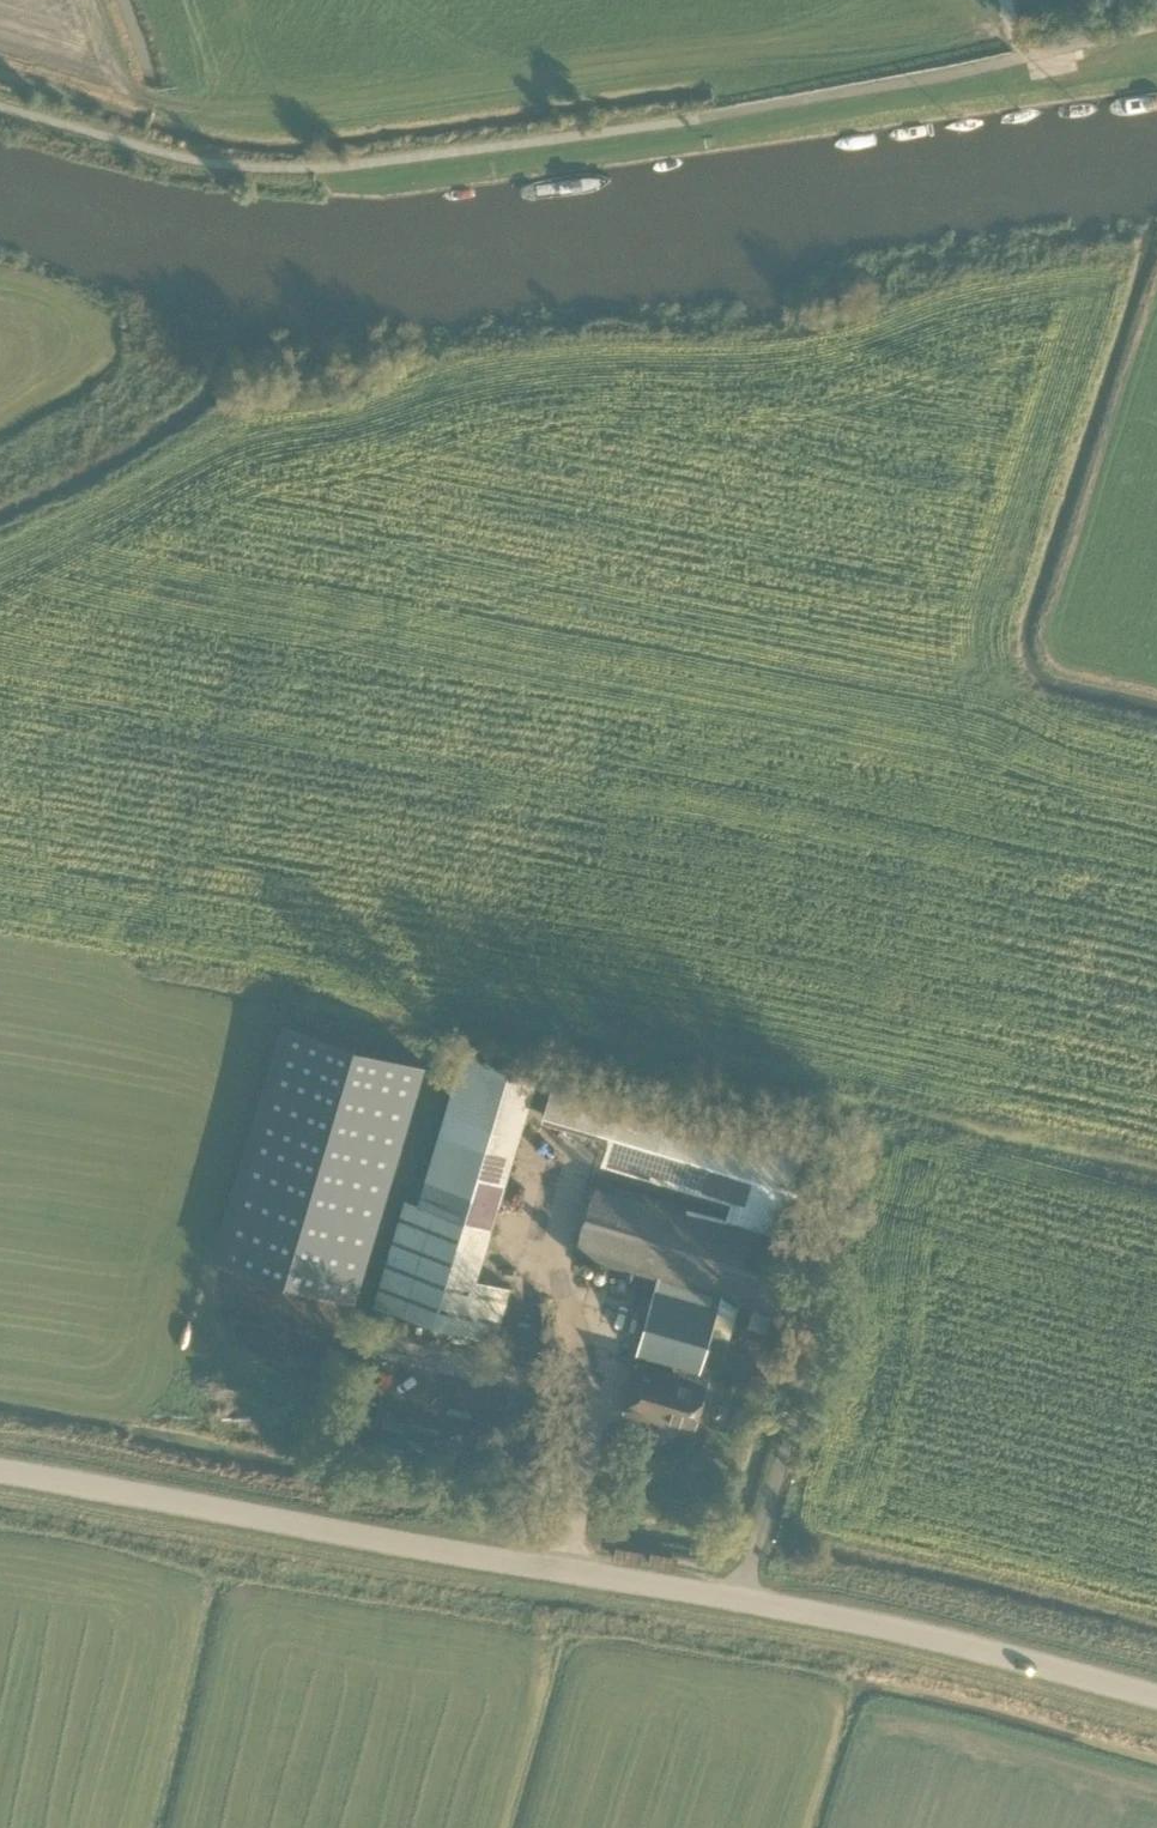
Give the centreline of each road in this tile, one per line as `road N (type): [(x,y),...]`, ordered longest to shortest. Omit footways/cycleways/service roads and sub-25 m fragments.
road 1 (tertiary): [(1156,1694),(786,1606),(0,1468)]

